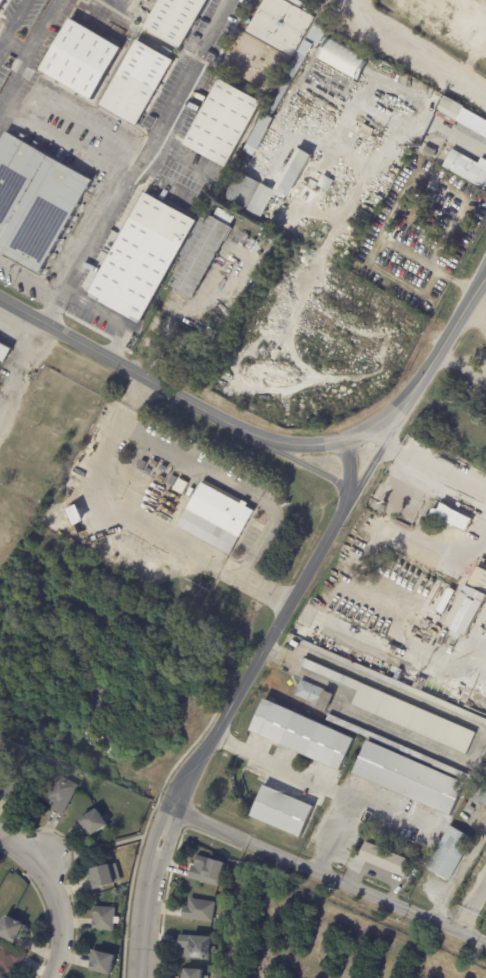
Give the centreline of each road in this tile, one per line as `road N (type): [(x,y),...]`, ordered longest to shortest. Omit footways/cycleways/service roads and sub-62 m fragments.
road 1 (residential): [(485,269),(169,809)]
road 2 (residential): [(0,292),(366,478)]
road 3 (residential): [(169,809),(485,946)]
road 4 (residential): [(169,809),(144,896),(137,977)]
road 5 (residential): [(0,842),(42,882),(57,915),(59,953),(47,977)]

